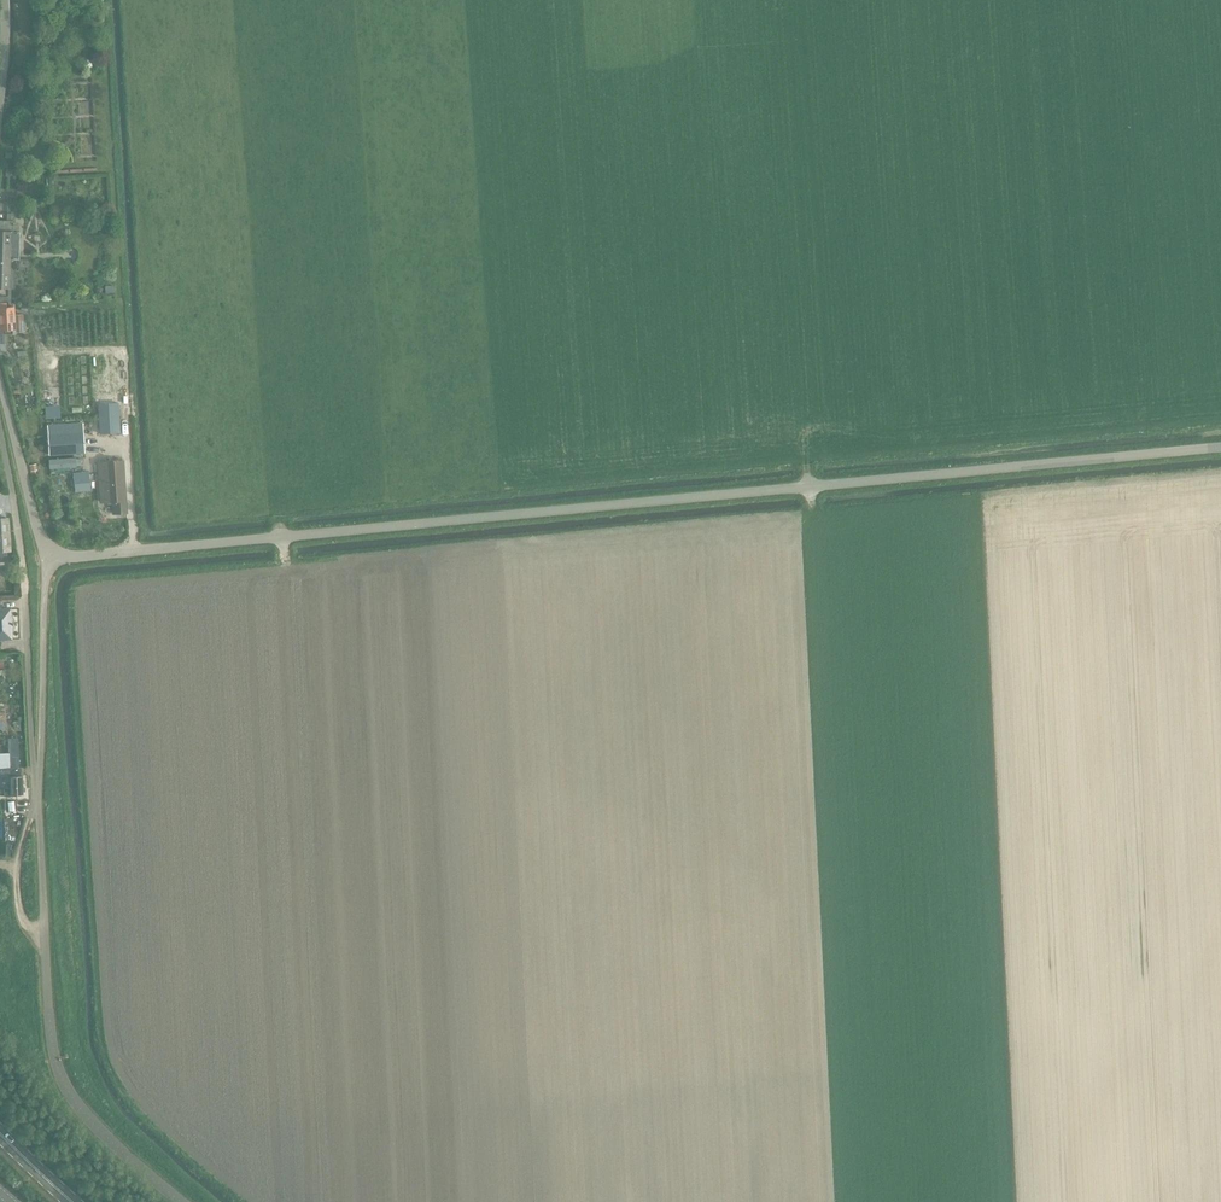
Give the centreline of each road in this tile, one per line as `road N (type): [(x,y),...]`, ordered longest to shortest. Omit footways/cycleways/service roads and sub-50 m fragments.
road 1 (unclassified): [(48,559),(1220,448)]
road 2 (unclassified): [(182,1201),(85,1114),(59,1069),(36,795)]
road 3 (unclassified): [(36,795),(24,570),(0,424)]
road 4 (unclassified): [(36,795),(48,559)]
road 5 (unclassified): [(48,559),(0,378)]

